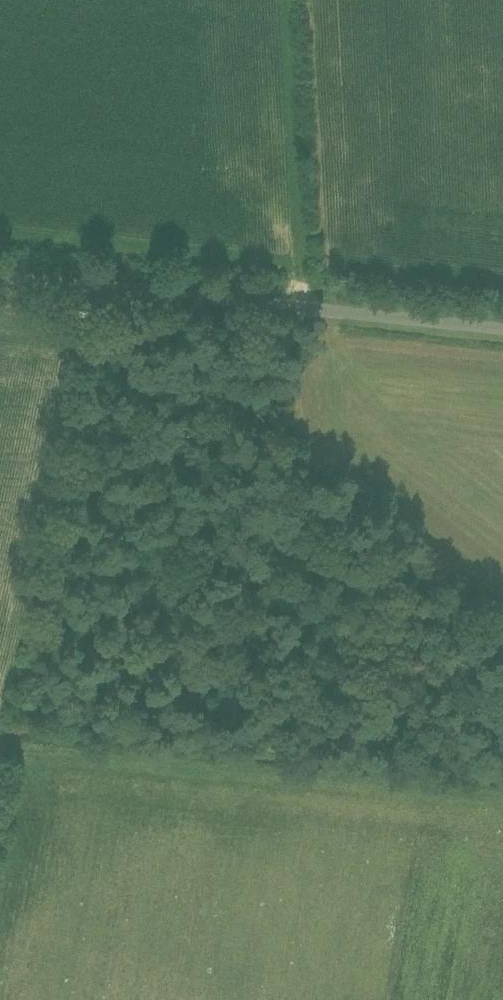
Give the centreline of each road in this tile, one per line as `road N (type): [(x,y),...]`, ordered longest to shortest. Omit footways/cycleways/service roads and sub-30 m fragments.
road 1 (unclassified): [(502,328),(0,277)]

